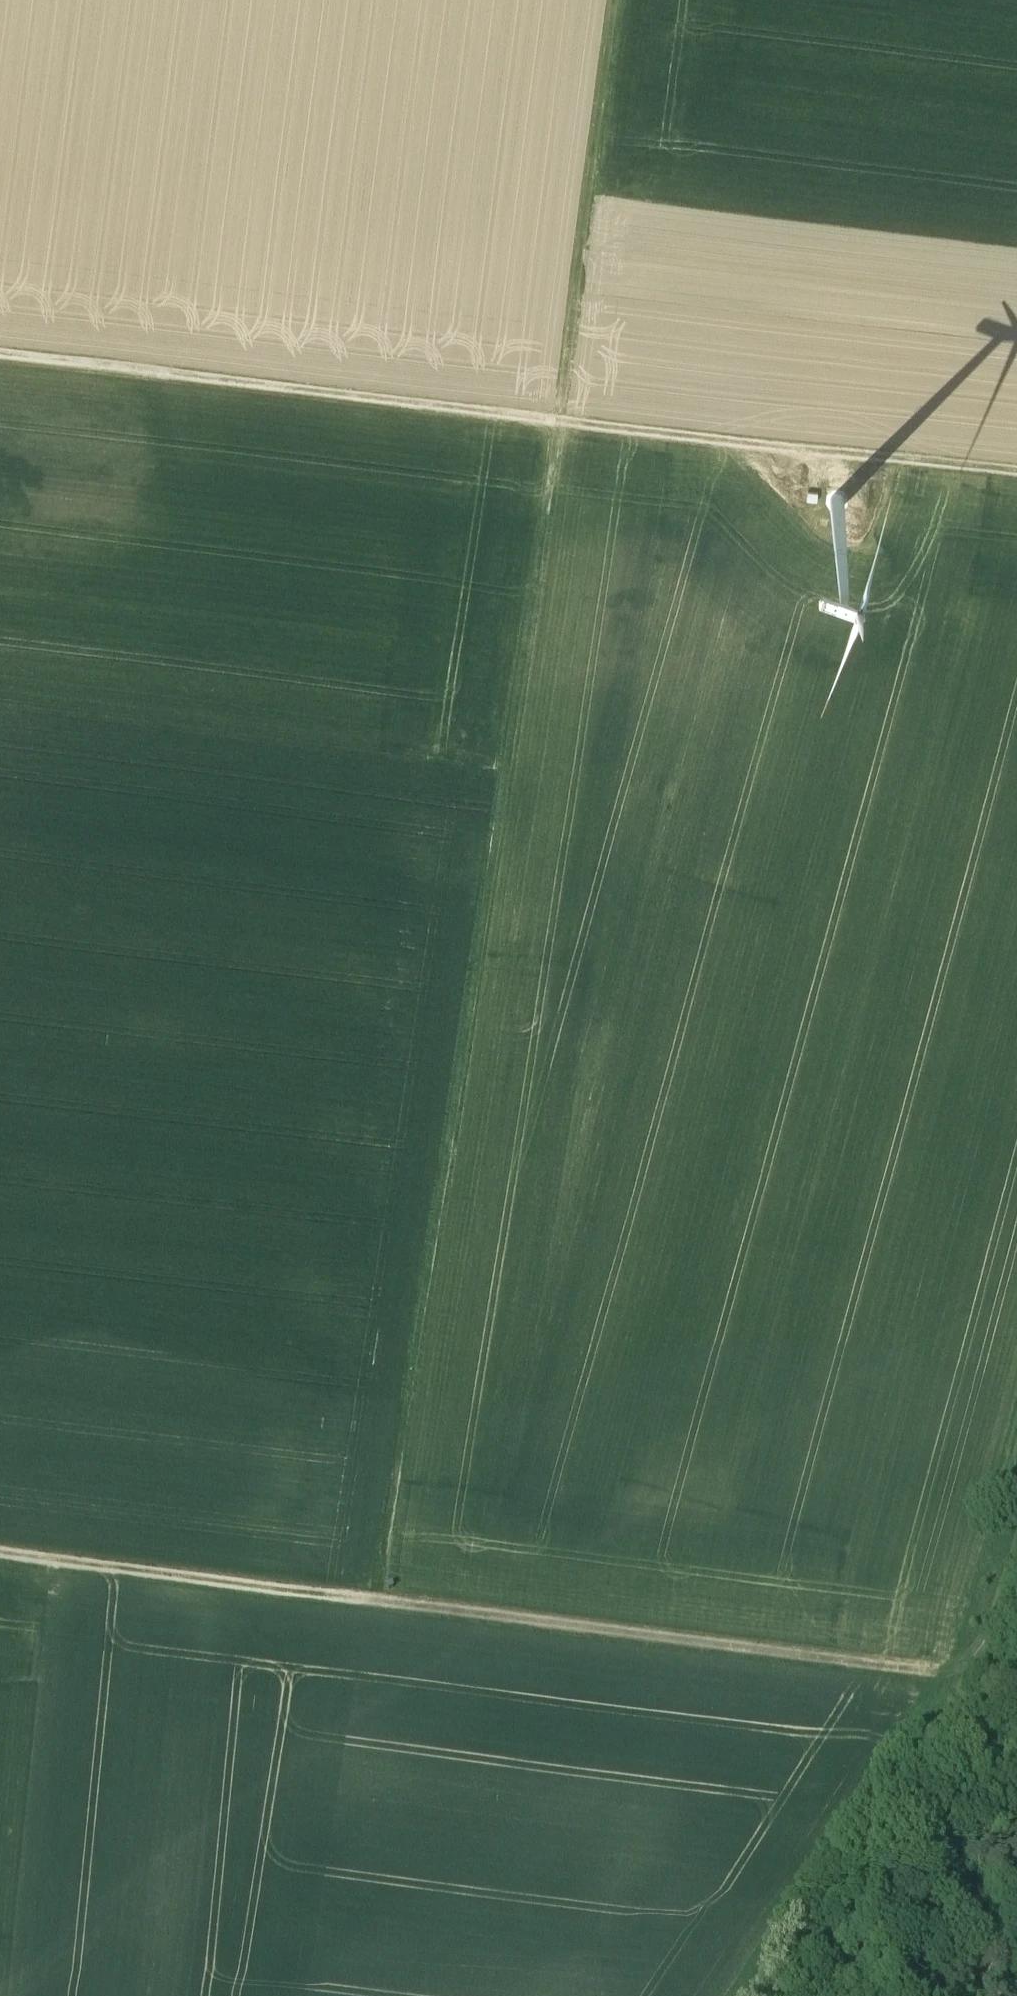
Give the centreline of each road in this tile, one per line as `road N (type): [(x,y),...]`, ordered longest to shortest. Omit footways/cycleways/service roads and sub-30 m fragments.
road 1 (track): [(389,1613),(559,496),(624,0)]
road 2 (track): [(0,1558),(957,1695)]
road 3 (track): [(777,1995),(957,1695)]
road 4 (track): [(1016,1467),(957,1695)]
road 5 (track): [(841,466),(1016,485)]

